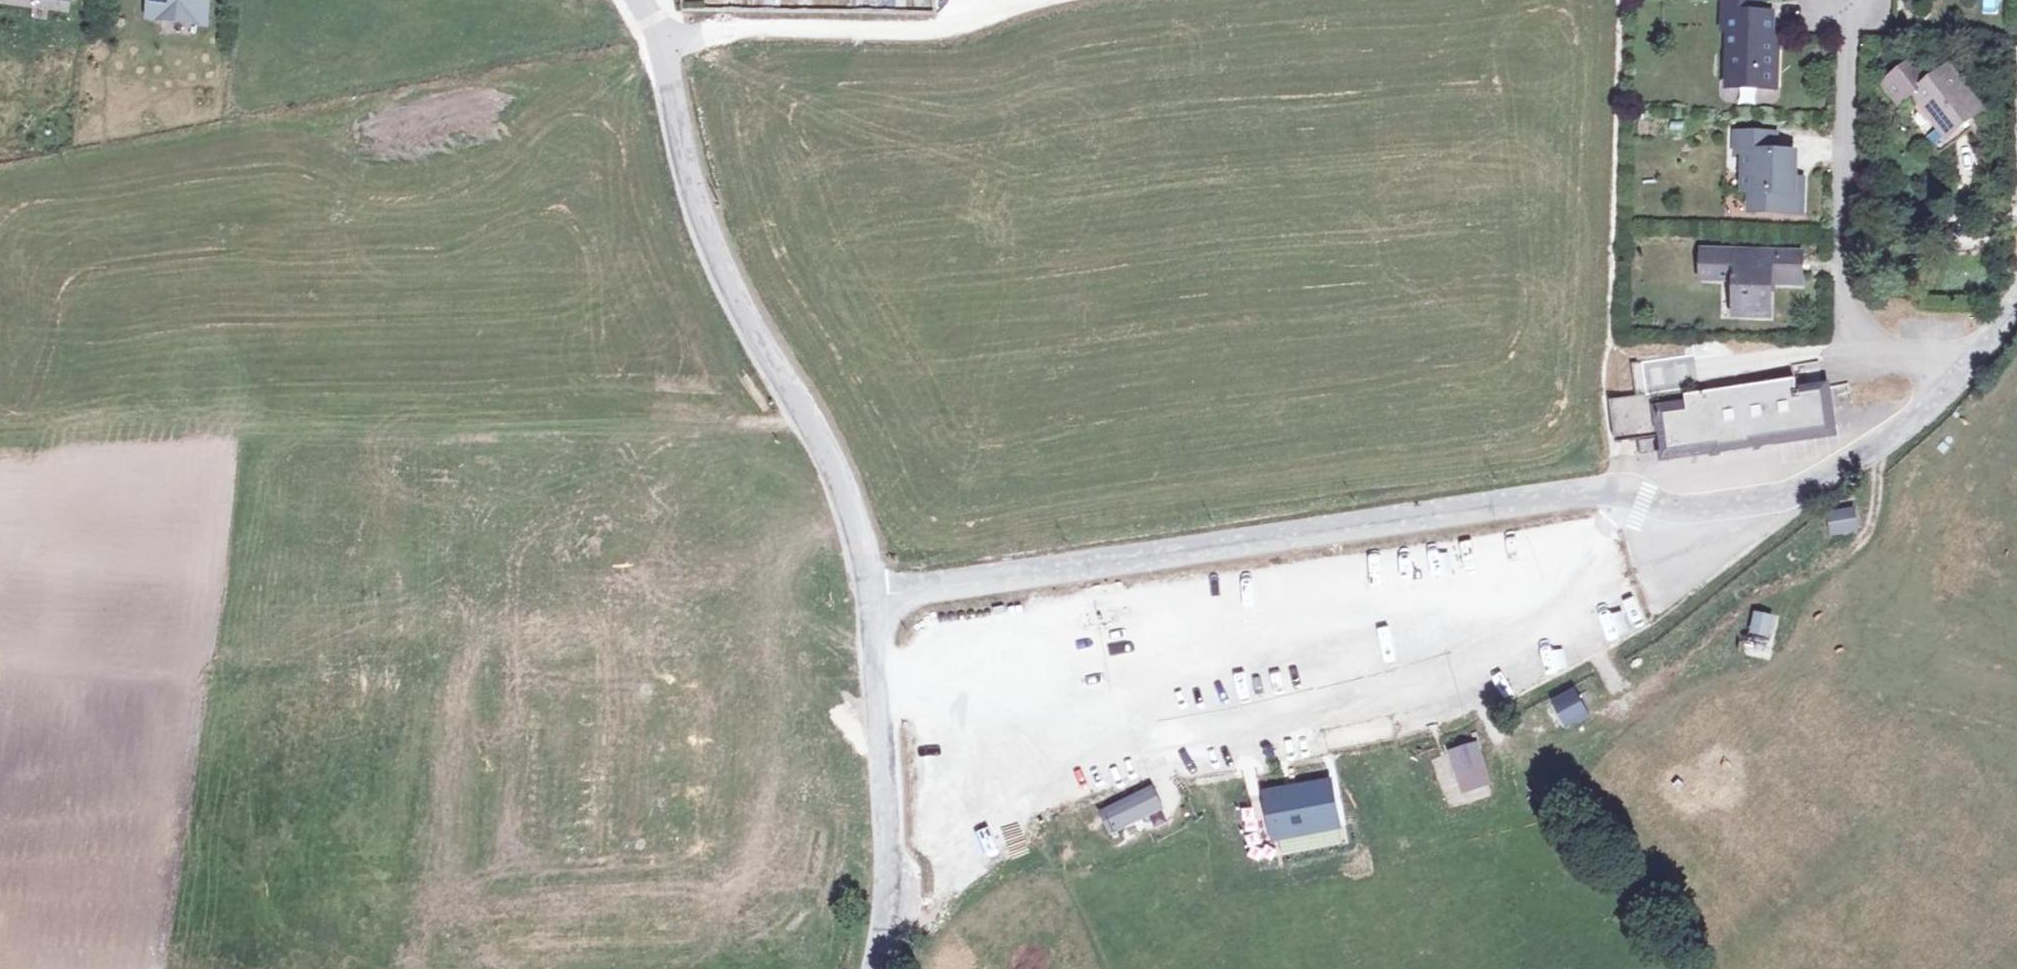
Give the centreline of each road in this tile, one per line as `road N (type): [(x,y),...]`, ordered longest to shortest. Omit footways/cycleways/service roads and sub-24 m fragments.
road 1 (tertiary): [(1957,376),(1821,482),(1686,505),(1609,488),(870,590)]
road 2 (tertiary): [(642,0),(661,38),(682,160),(705,223),(727,279),(840,481),(870,590)]
road 3 (residential): [(1957,376),(1865,337),(1847,302),(1844,0)]
road 4 (tertiary): [(870,590),(893,880),(875,968)]

